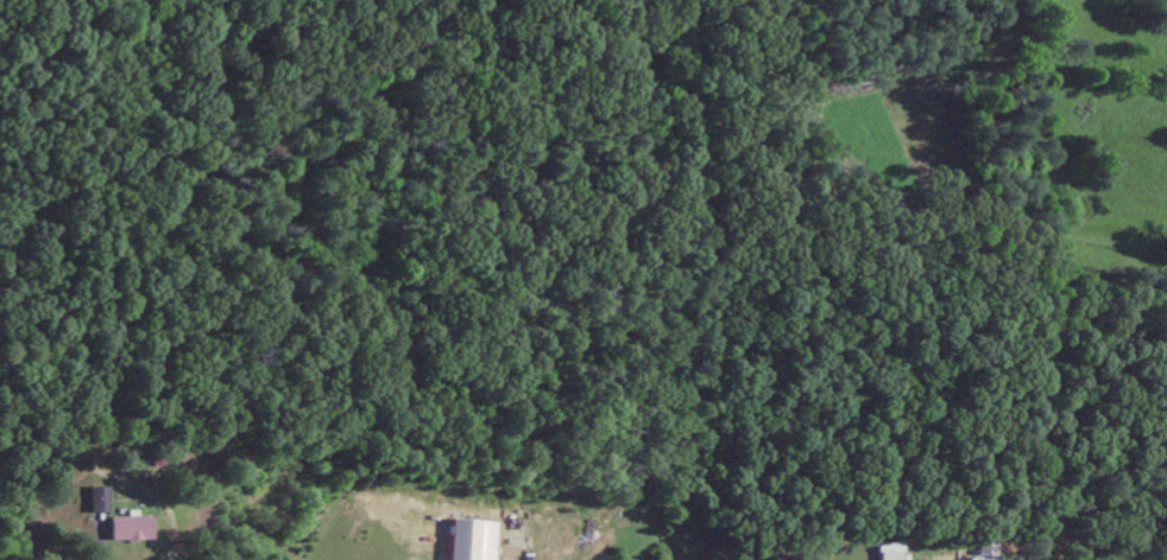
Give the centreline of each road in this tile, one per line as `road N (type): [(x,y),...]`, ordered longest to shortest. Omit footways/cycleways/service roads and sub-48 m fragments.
road 1 (residential): [(0,373),(379,293)]

